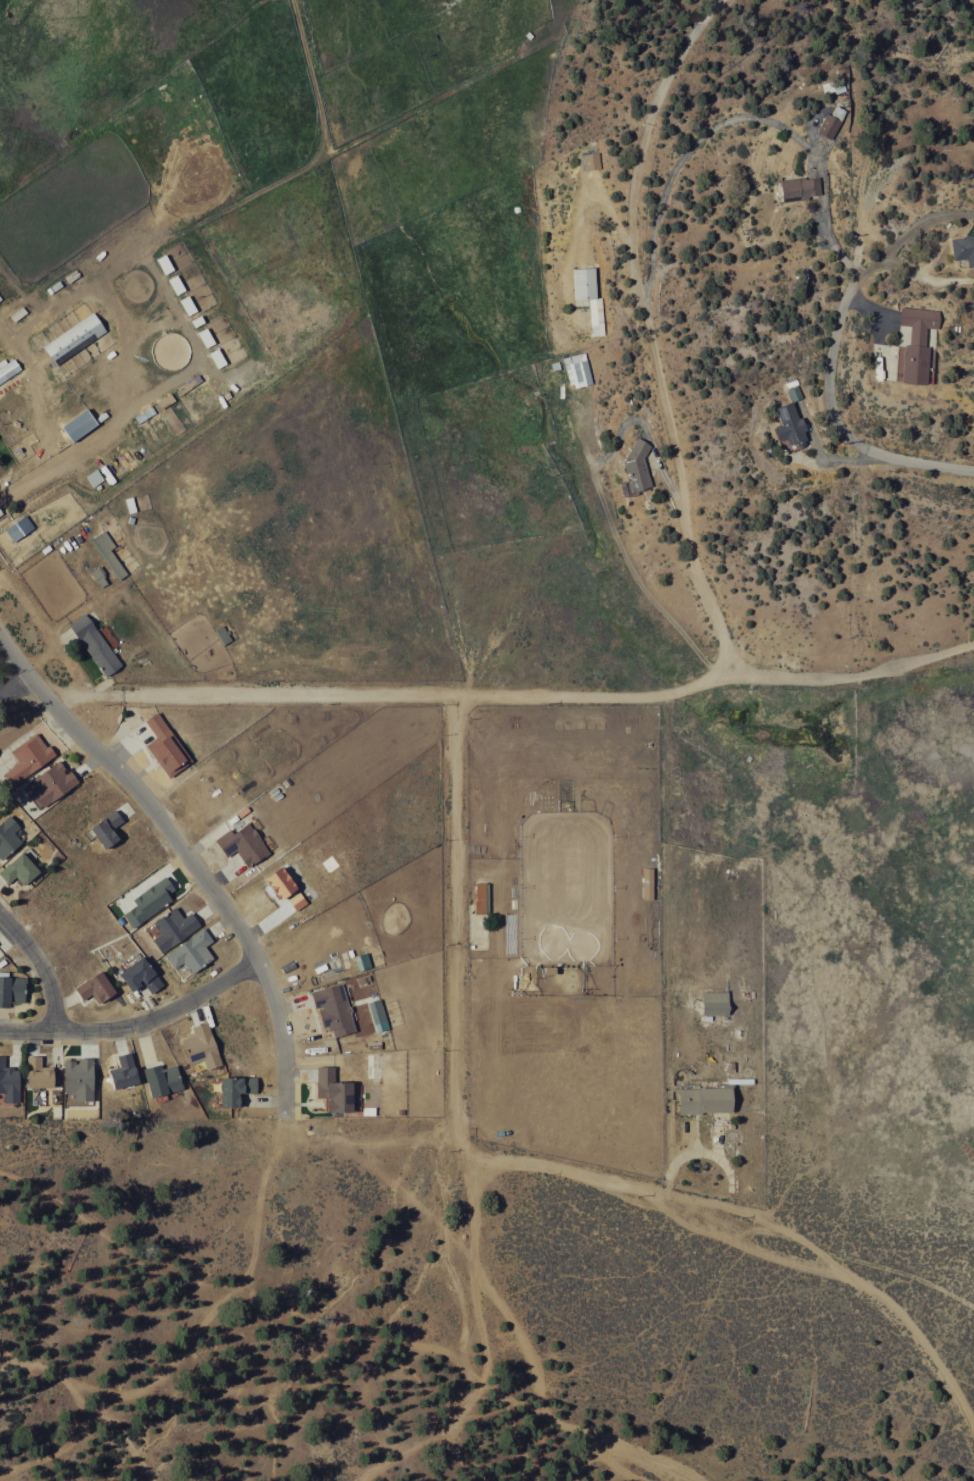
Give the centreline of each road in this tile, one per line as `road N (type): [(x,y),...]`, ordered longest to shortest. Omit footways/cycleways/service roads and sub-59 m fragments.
road 1 (residential): [(973,1455),(939,1371),(901,1321),(835,1271),(688,1222),(634,1188),(456,1139),(451,694)]
road 2 (residential): [(43,696),(634,698),(732,676),(847,679),(973,643)]
road 3 (residential): [(732,676),(680,506),(643,117),(656,0)]
road 4 (residential): [(285,1135),(281,1031),(259,963),(143,796),(80,738),(0,636)]
road 5 (track): [(673,1480),(630,1467),(439,1350),(392,1340),(317,1343),(264,1385),(149,1381)]
road 6 (track): [(285,1135),(261,1176),(250,1260),(237,1287),(149,1381),(104,1396),(0,1346)]
road 7 (residential): [(839,431),(826,384),(825,0)]
road 8 (track): [(544,1417),(531,1358),(475,1269),(332,1135)]
road 9 (track): [(456,1139),(472,1188),(481,1346),(537,1480)]
road 10 (residential): [(0,1033),(121,1029),(161,1017),(259,963)]
road 11 (track): [(154,1480),(104,1396),(65,1445),(0,1474)]
road 12 (residential): [(634,1188),(738,1208),(782,1228),(835,1271)]
road 13 (track): [(456,1139),(285,1135)]
road 14 (track): [(495,1387),(433,1440),(366,1480)]
road 15 (residential): [(973,470),(902,462),(839,431)]
road 16 (residential): [(55,1033),(46,977),(0,916)]

